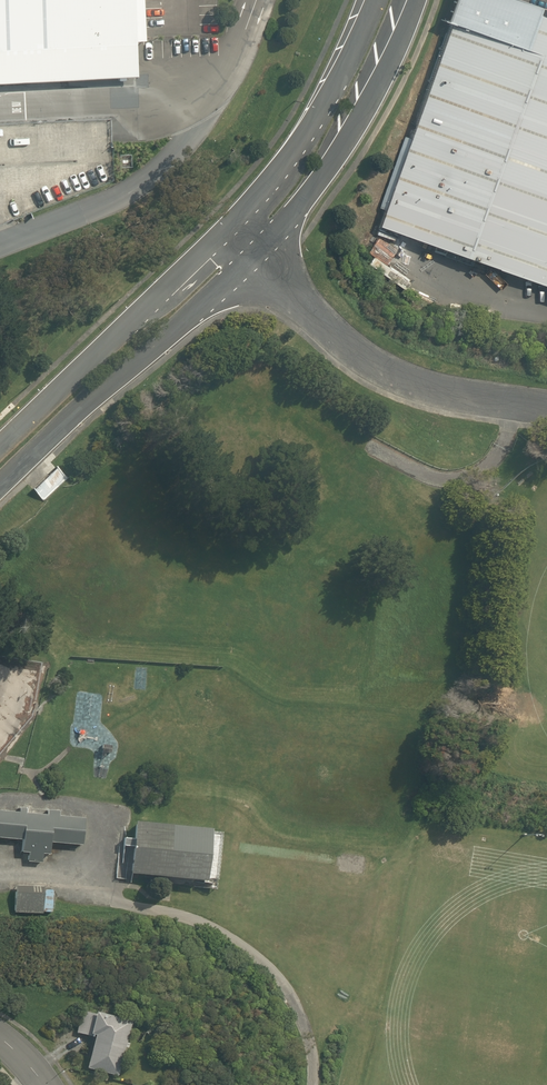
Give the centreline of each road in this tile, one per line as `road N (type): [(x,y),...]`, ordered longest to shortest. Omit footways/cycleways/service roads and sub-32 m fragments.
road 1 (unclassified): [(255,253),(225,289),(0,488)]
road 2 (residential): [(255,253),(333,330),(392,374),(441,392),(546,408)]
road 3 (unclassified): [(0,453),(234,227)]
road 4 (unclassified): [(411,0),(365,98),(255,253)]
road 5 (unclassified): [(234,227),(293,160),(374,0)]

